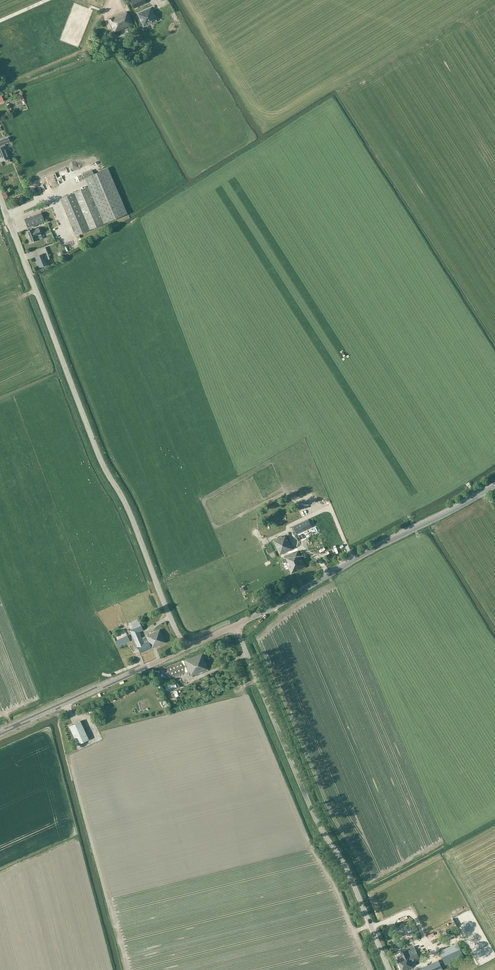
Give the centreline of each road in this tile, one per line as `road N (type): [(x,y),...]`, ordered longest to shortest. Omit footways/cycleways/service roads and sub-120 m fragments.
road 1 (unclassified): [(186,648),(98,453),(0,196)]
road 2 (unclassified): [(235,626),(389,969)]
road 3 (unclassified): [(235,626),(494,485)]
road 4 (unclassified): [(0,732),(186,648)]

